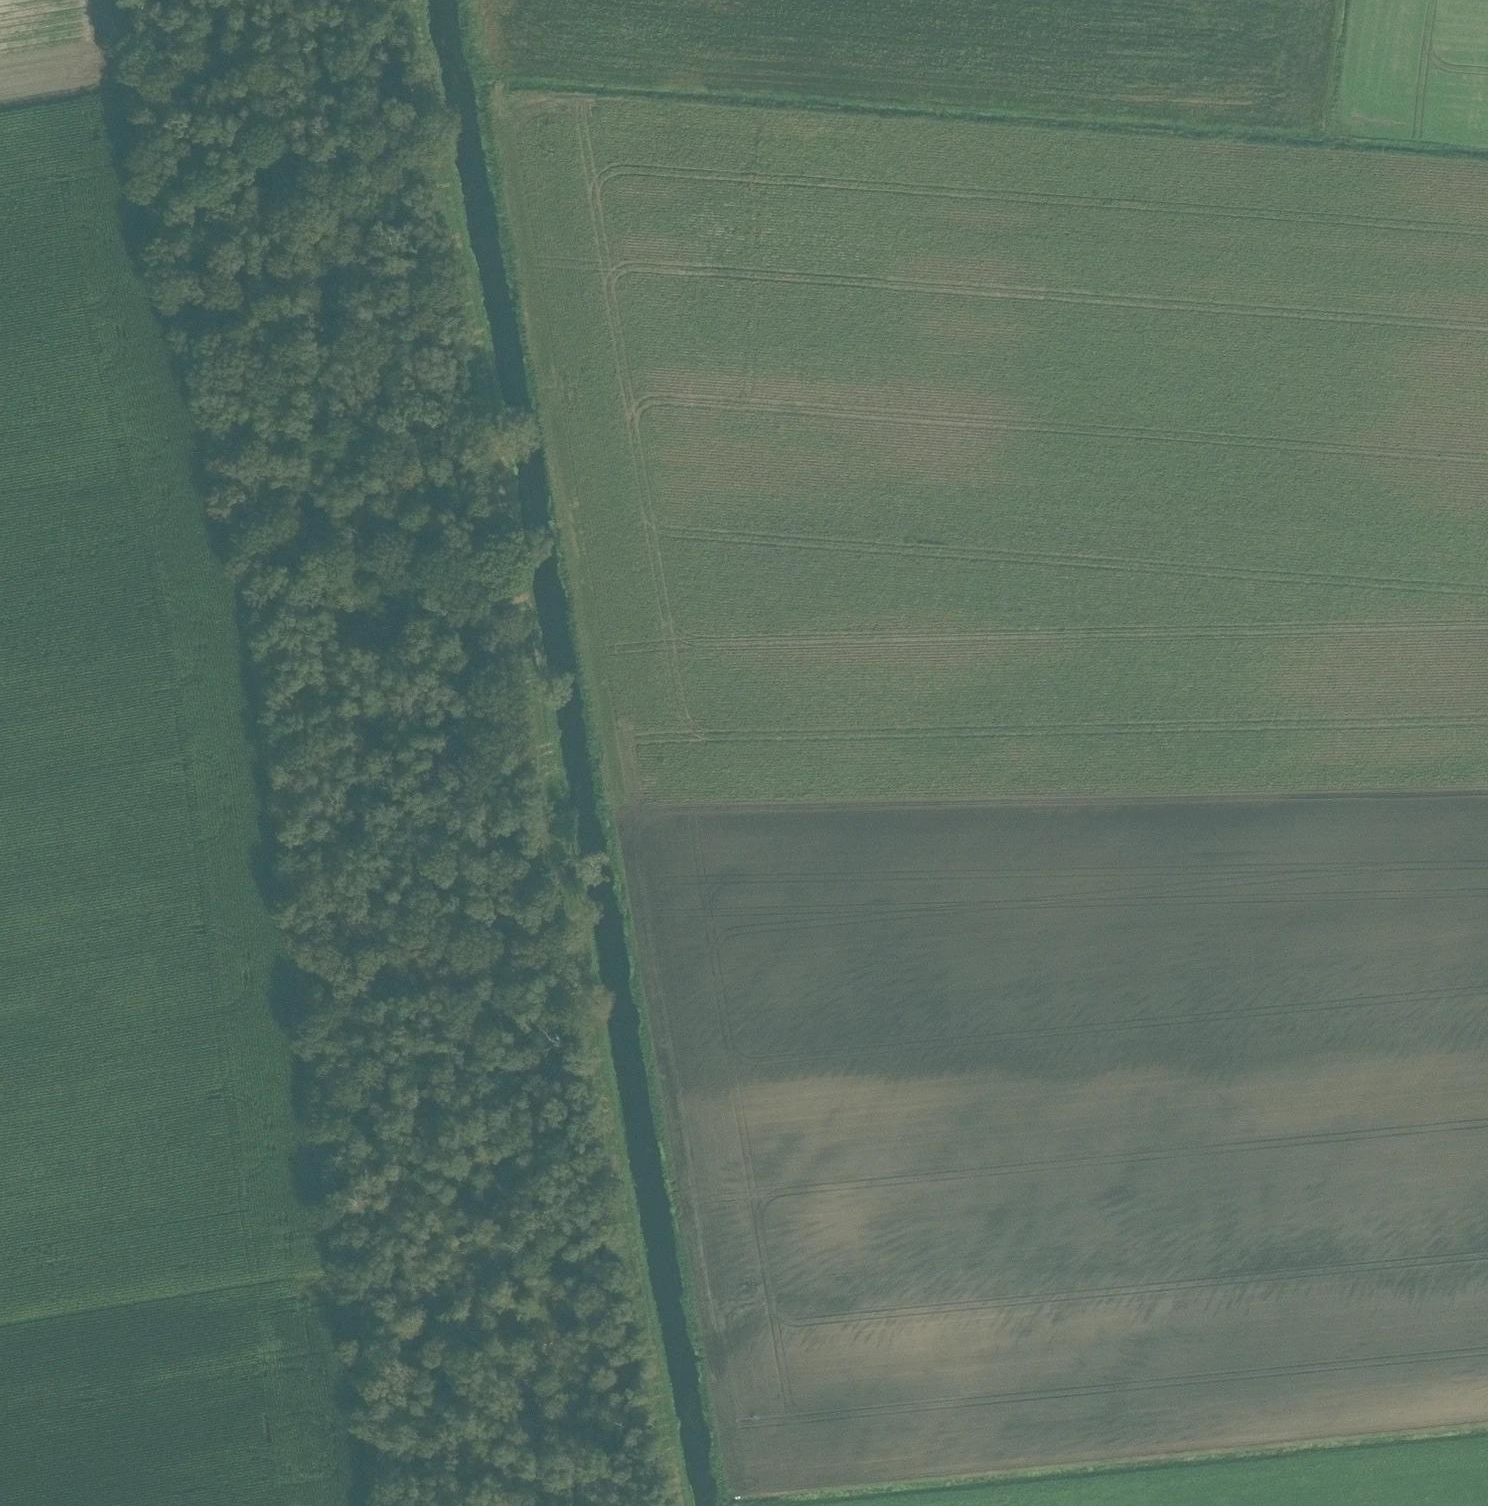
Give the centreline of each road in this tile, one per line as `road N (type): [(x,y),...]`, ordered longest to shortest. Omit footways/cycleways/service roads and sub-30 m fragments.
road 1 (track): [(680,1505),(570,867),(540,809),(545,715),(422,0)]

